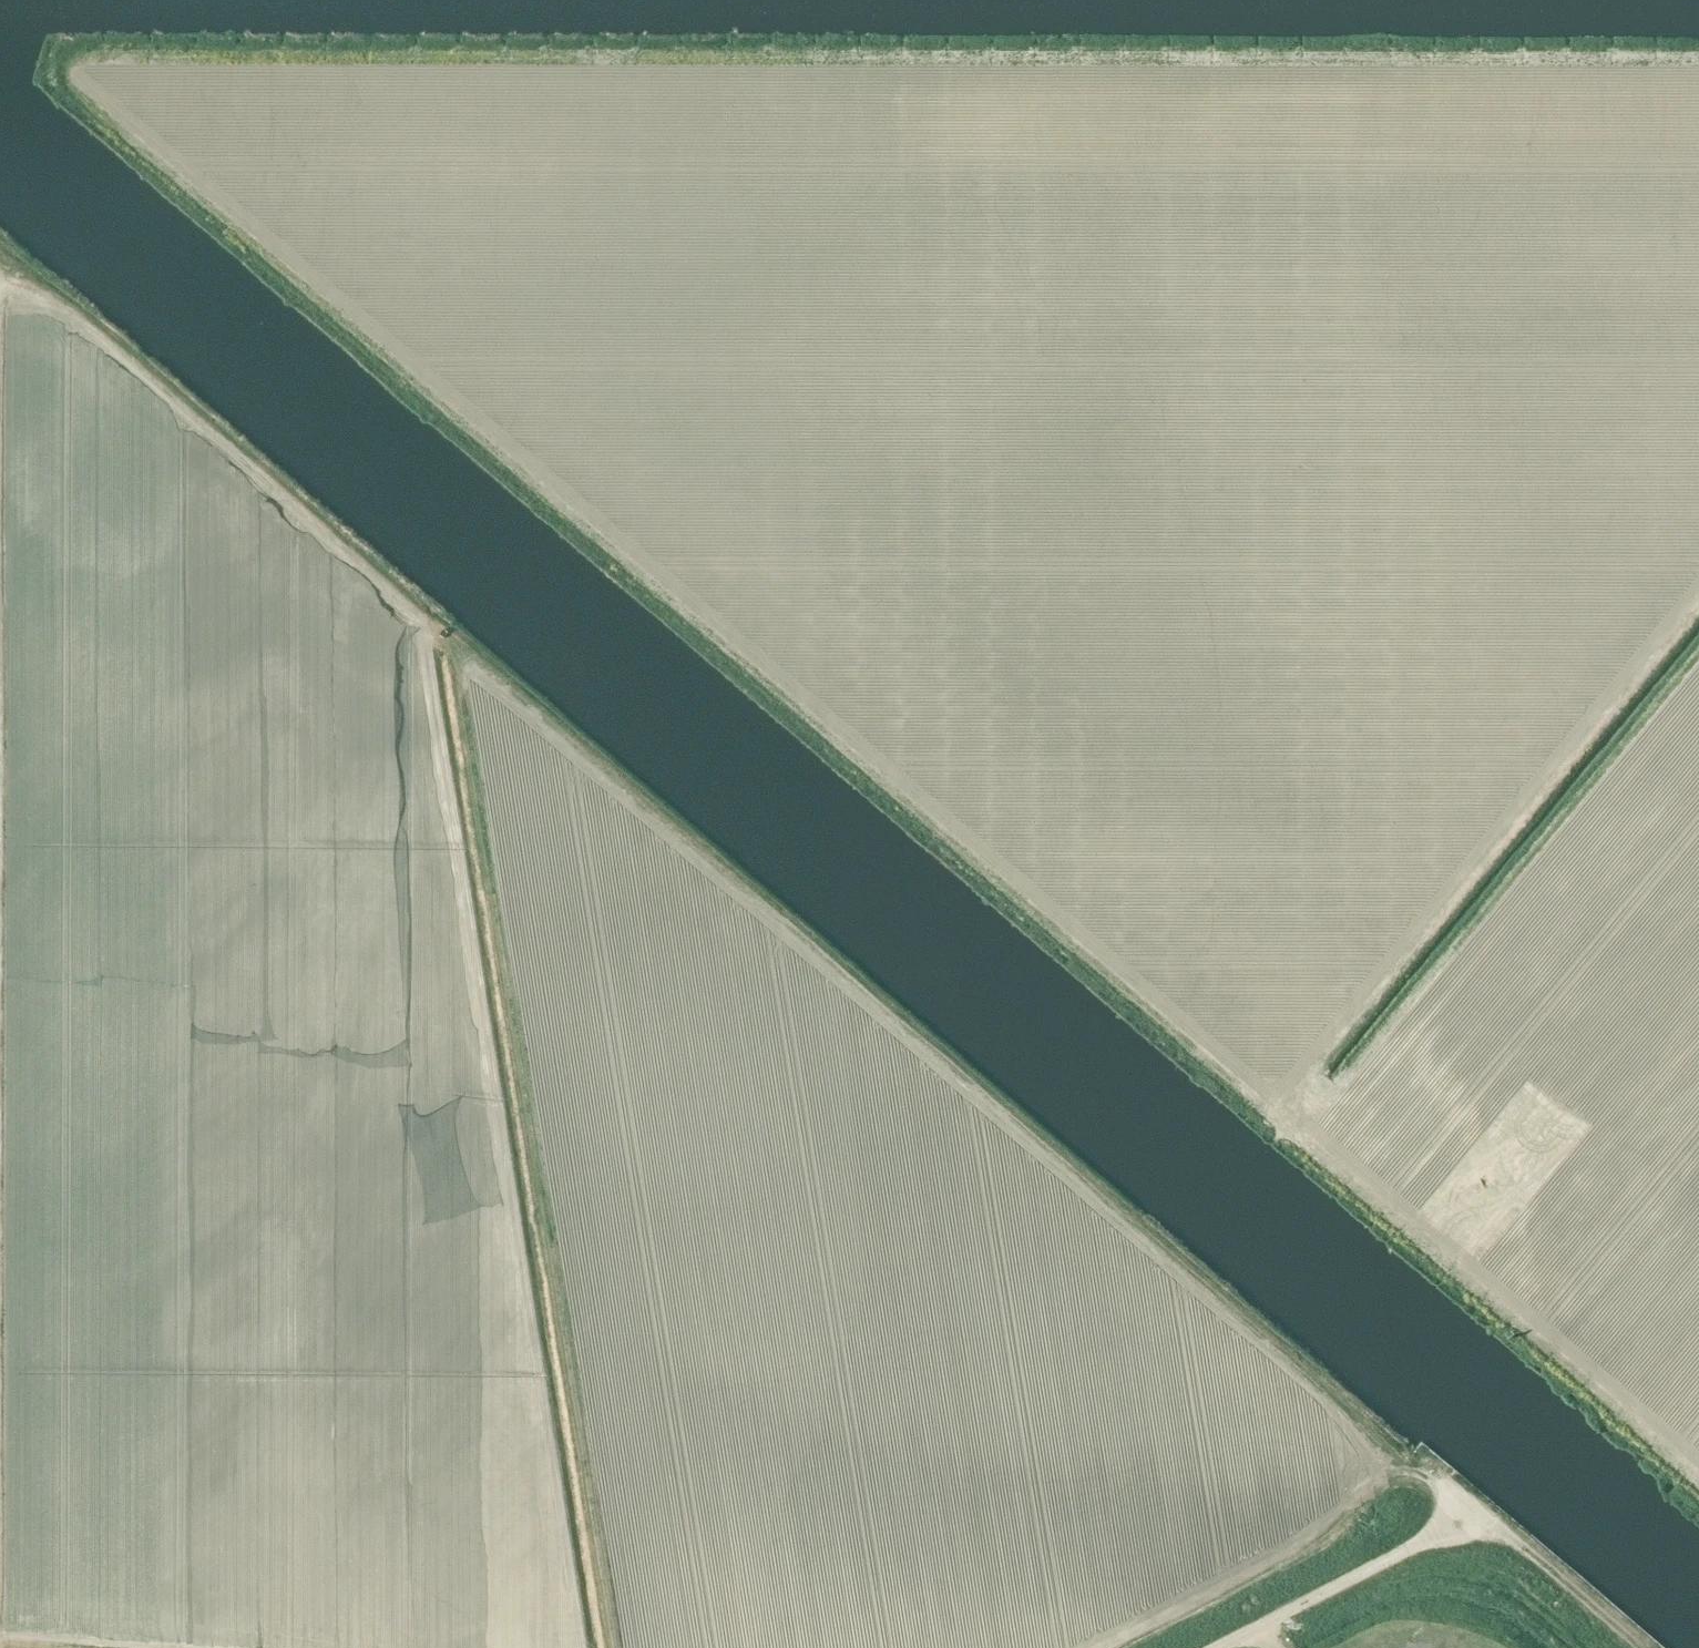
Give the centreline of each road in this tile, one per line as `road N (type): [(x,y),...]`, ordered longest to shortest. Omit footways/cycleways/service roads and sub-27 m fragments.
road 1 (track): [(614,1647),(458,694)]
road 2 (track): [(1219,1647),(1481,1514)]
road 3 (track): [(1645,1647),(1481,1514)]

